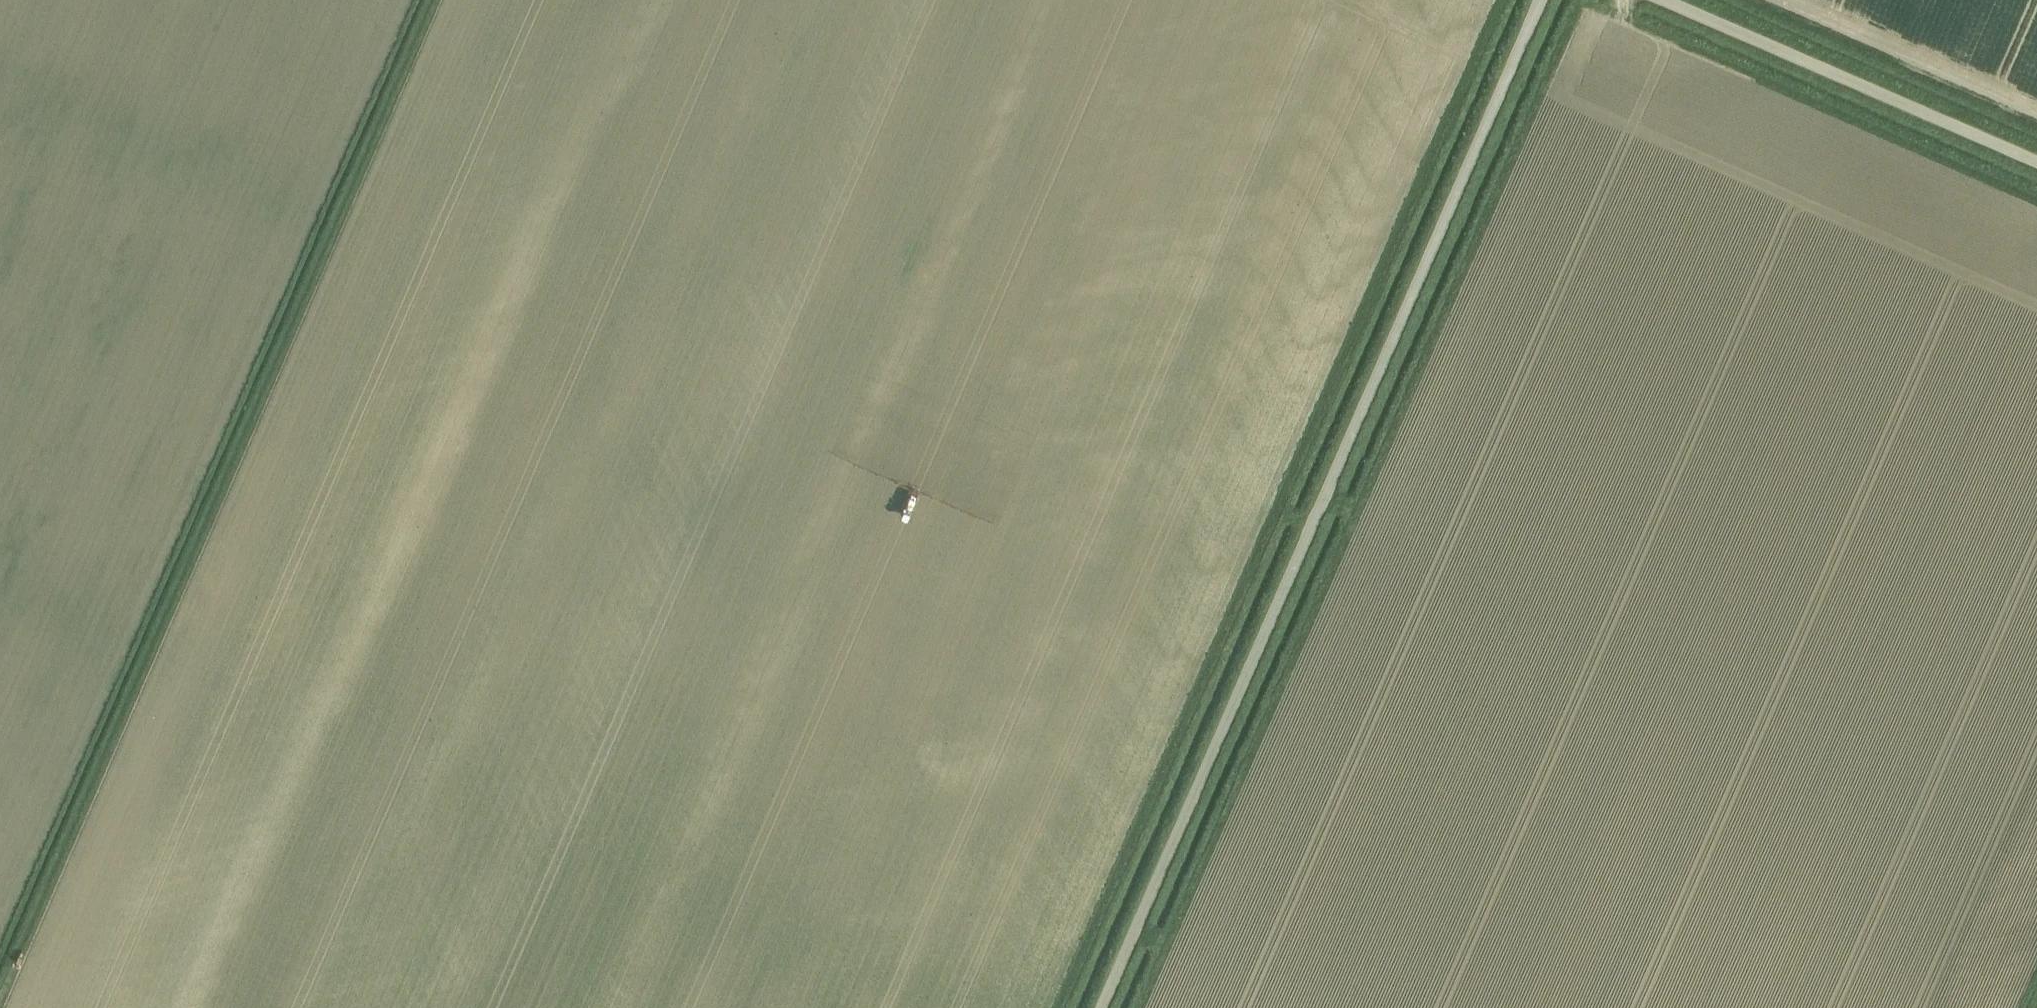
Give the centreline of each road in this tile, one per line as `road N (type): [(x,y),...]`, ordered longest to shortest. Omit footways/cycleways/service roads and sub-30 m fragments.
road 1 (unclassified): [(1101,1007),(1539,0)]
road 2 (unclassified): [(2036,161),(1673,0)]

